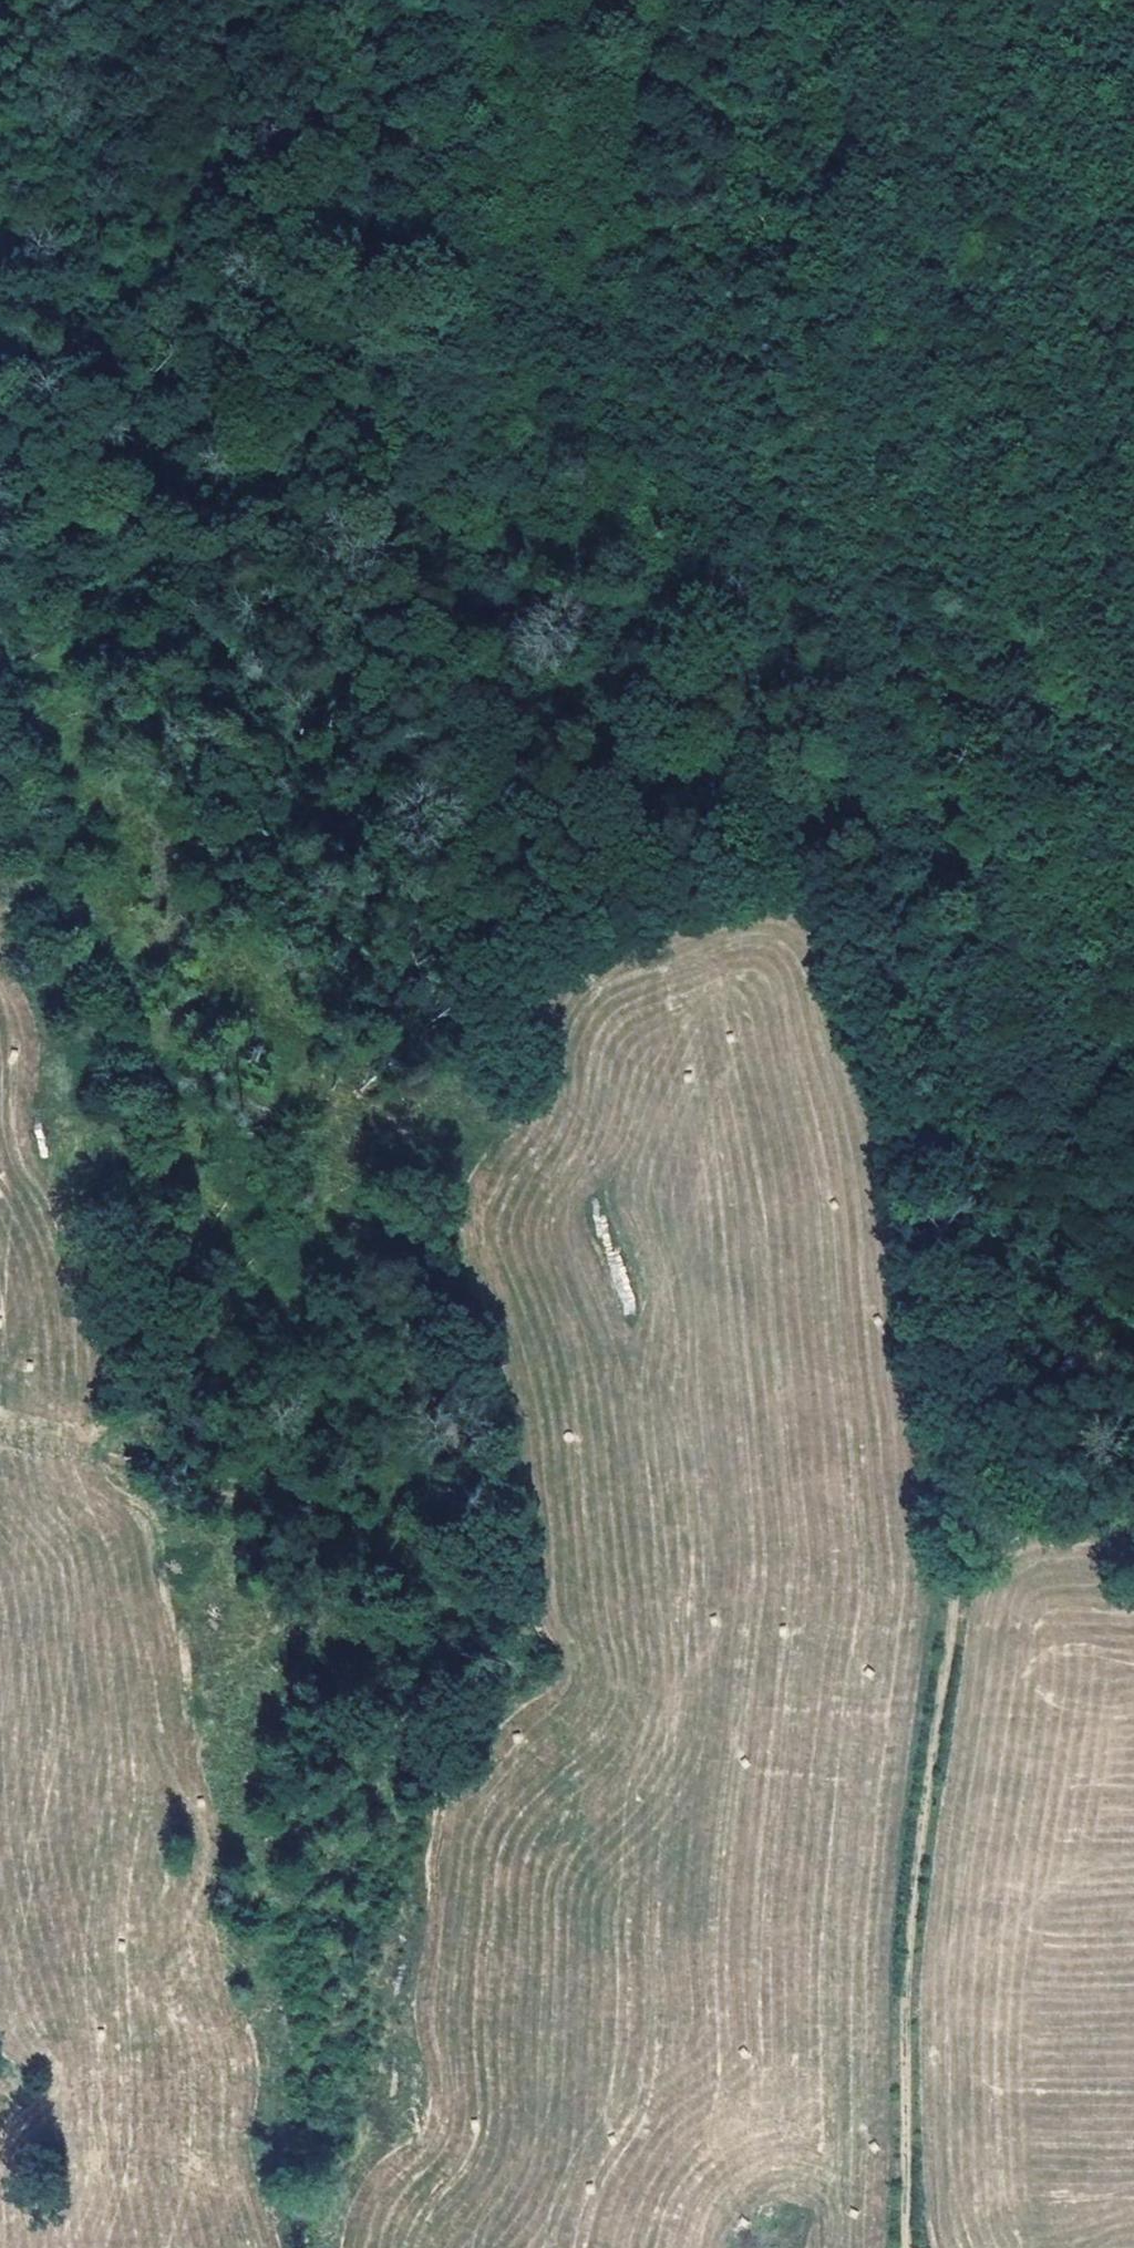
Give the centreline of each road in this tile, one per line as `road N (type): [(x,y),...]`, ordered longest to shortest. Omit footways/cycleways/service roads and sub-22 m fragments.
road 1 (track): [(905,2247),(911,1932),(956,1558),(966,1399),(800,526),(762,250),(760,113),(771,0)]
road 2 (track): [(959,1510),(1070,1380),(1133,1339)]

